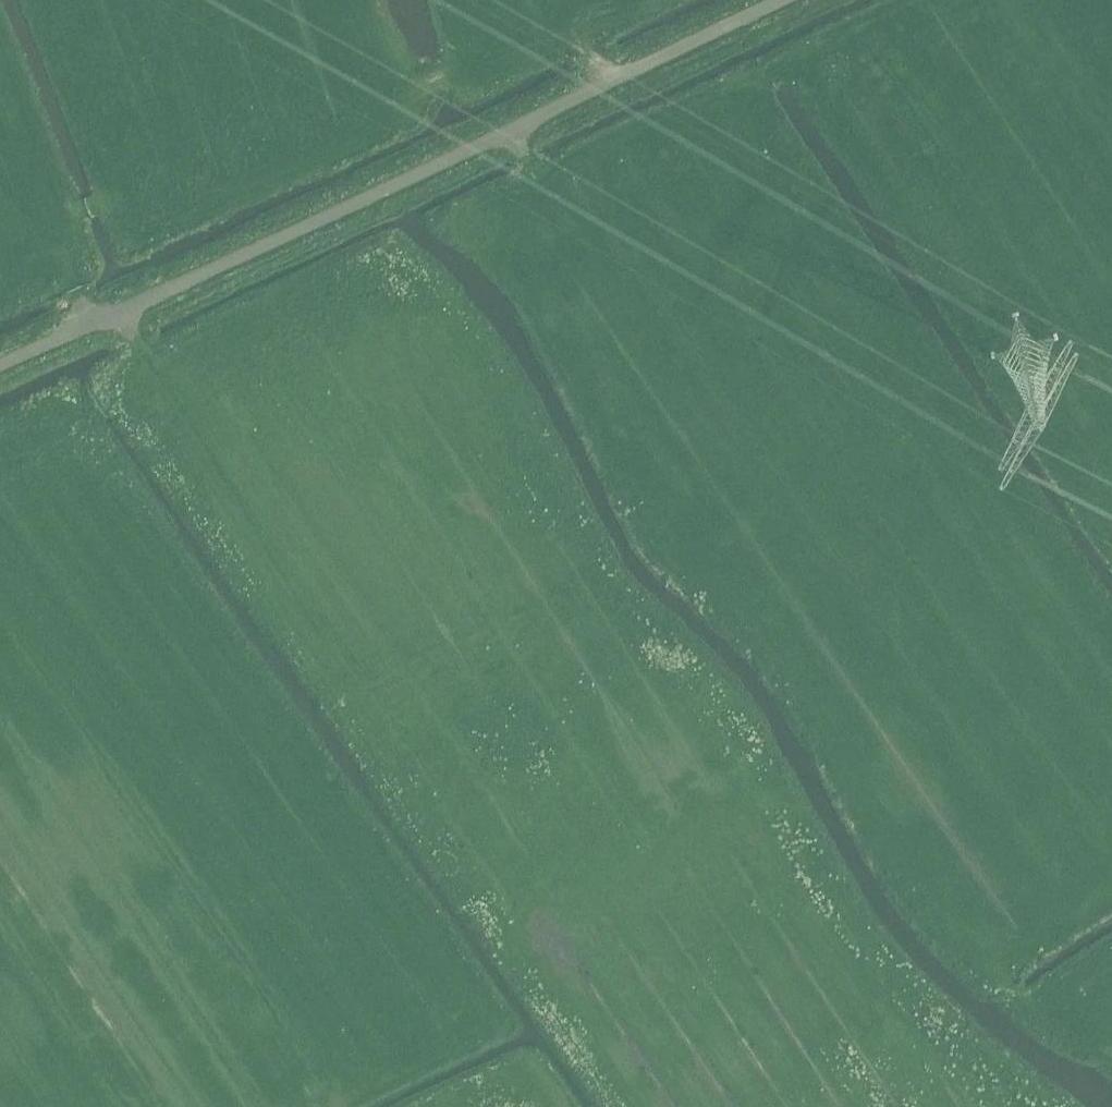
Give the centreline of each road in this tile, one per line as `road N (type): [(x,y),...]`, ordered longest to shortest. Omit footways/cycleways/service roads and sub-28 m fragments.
road 1 (unclassified): [(0,365),(779,0)]

